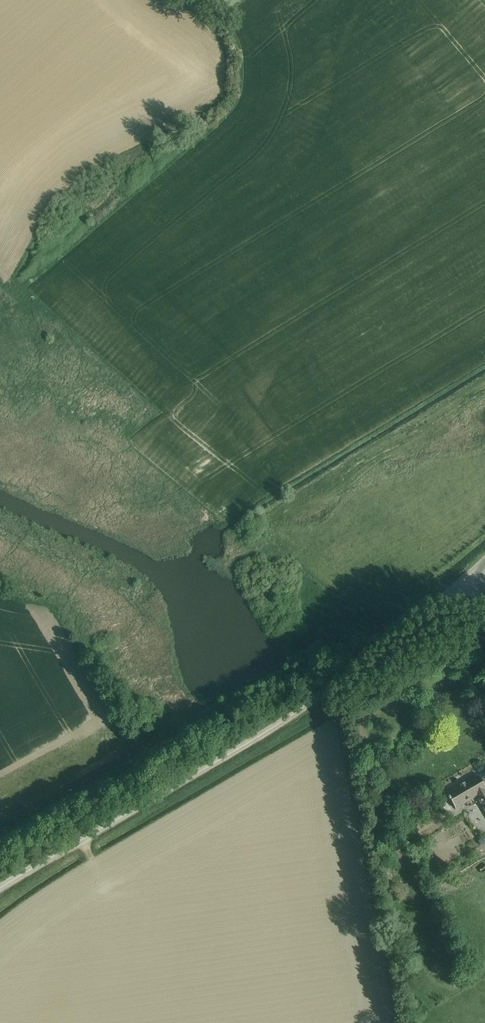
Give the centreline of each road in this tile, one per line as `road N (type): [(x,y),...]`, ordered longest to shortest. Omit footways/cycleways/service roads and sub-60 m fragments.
road 1 (unclassified): [(0,888),(289,718),(468,575)]

